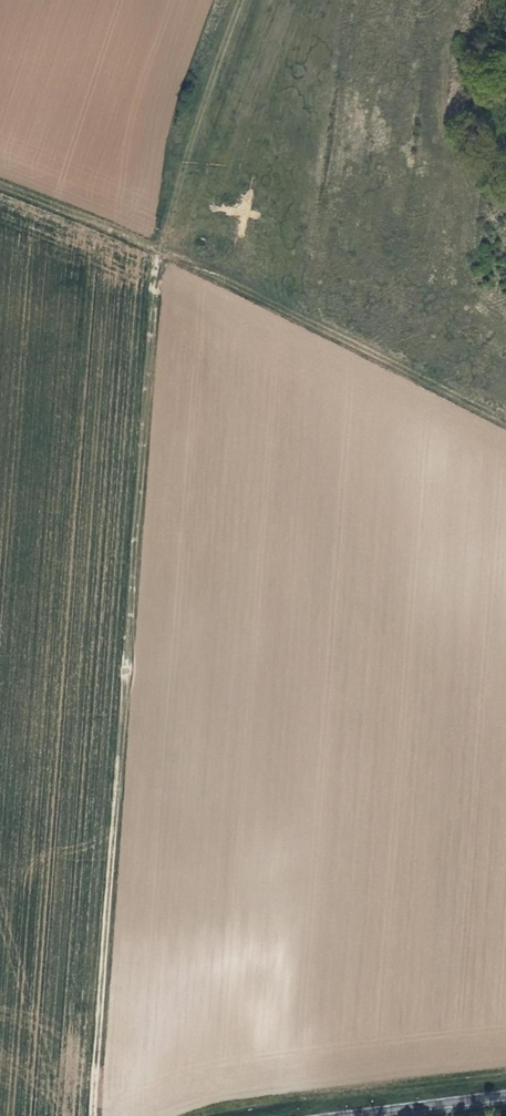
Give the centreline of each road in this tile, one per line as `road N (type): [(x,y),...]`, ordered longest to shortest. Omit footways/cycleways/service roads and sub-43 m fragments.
road 1 (track): [(155,243),(94,1115)]
road 2 (track): [(0,186),(155,243),(505,421)]

